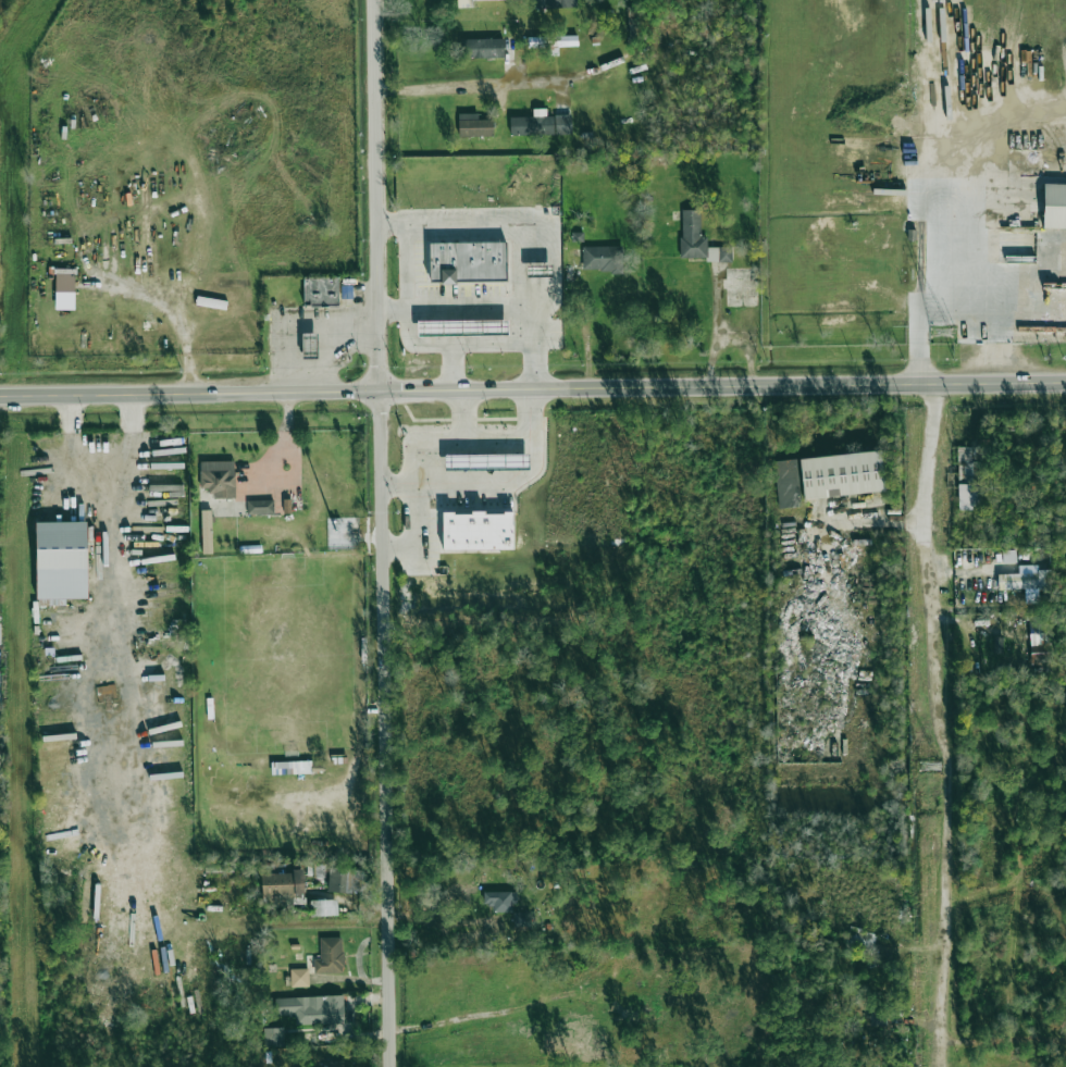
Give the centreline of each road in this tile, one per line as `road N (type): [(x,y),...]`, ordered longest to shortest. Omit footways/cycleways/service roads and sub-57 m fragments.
road 1 (residential): [(392,1066),(376,0)]
road 2 (secondary): [(1065,381),(0,395)]

